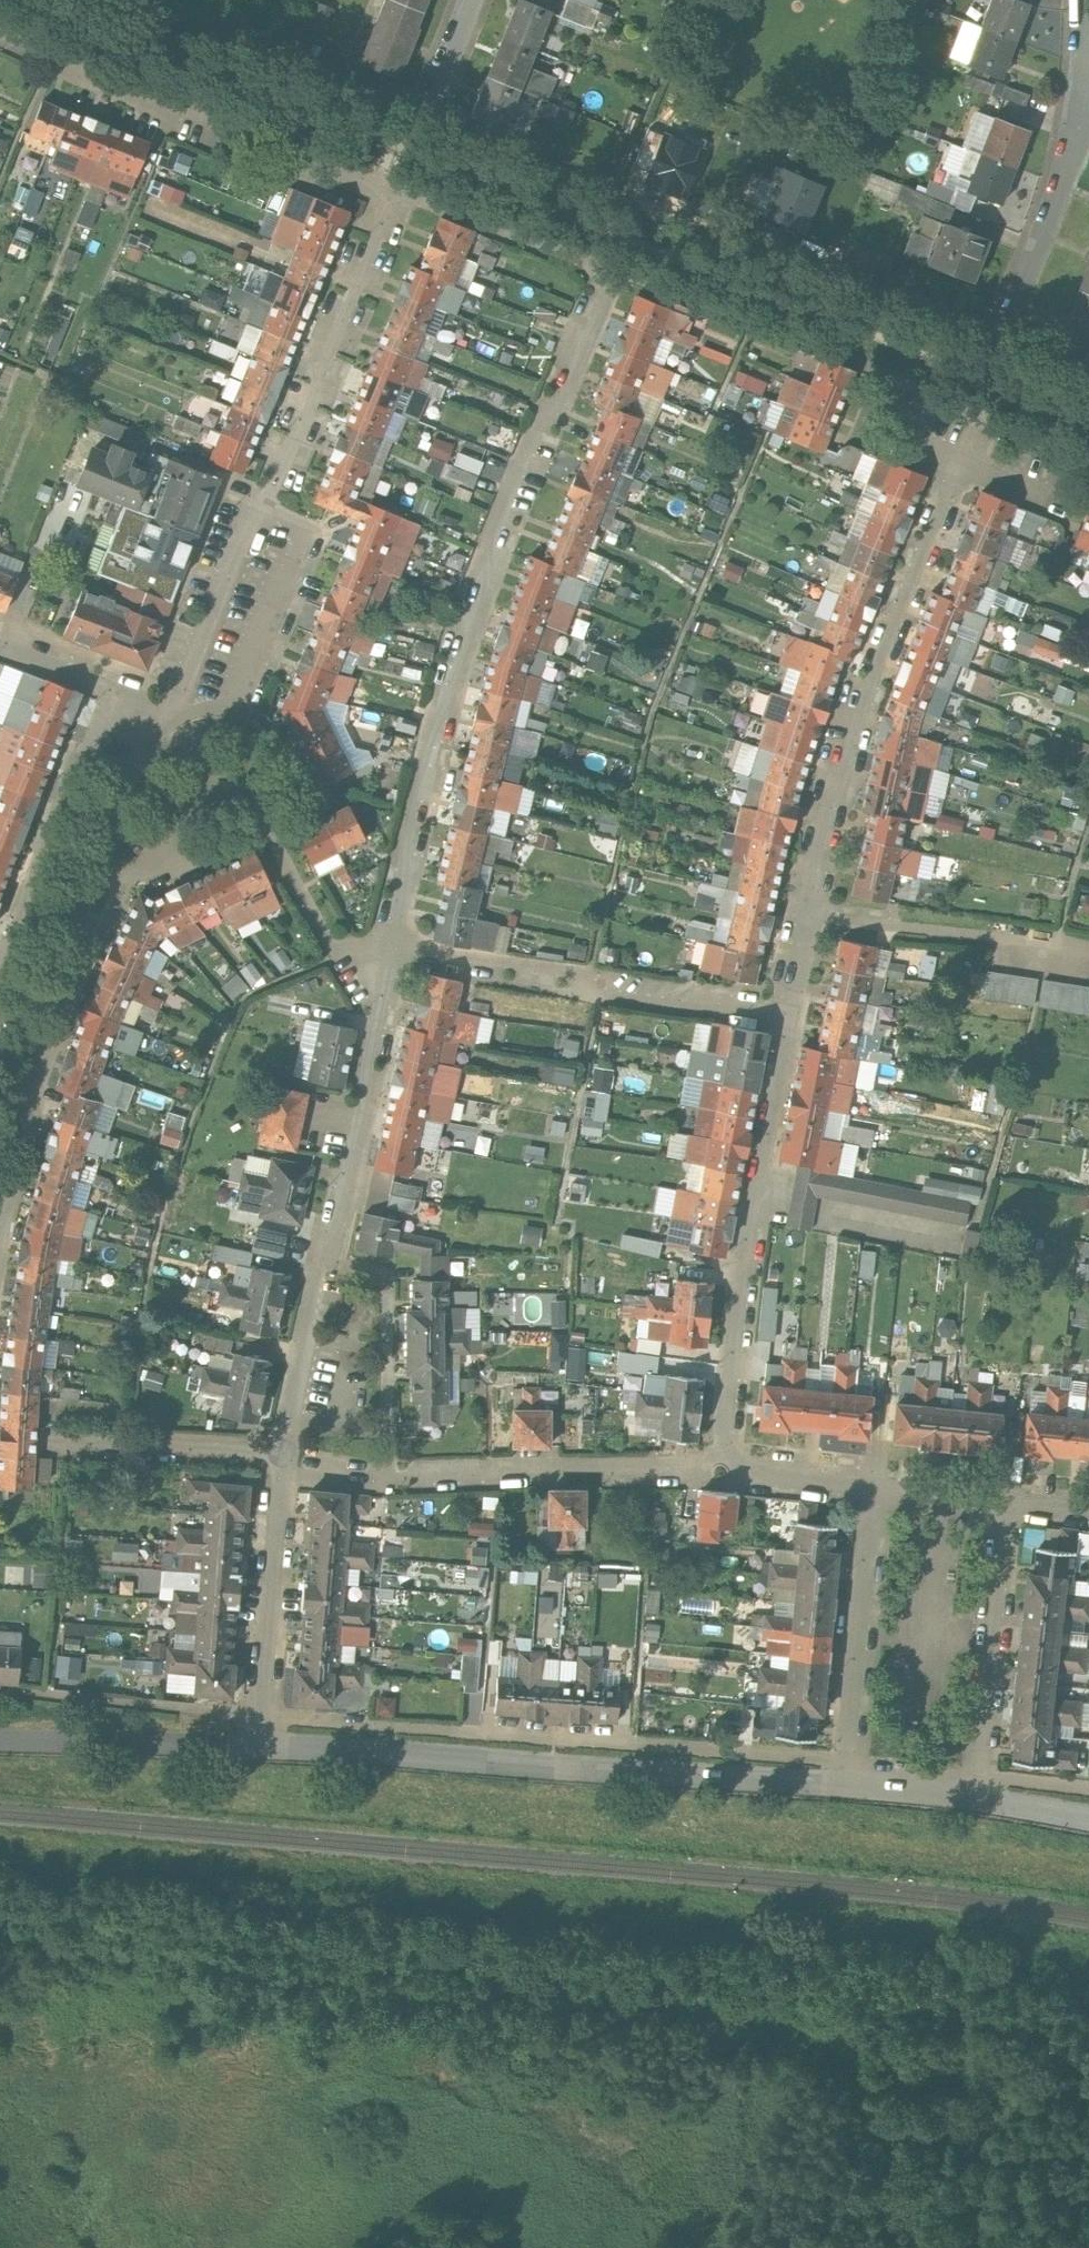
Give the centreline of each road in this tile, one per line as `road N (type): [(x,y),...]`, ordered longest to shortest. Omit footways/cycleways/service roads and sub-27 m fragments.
road 1 (track): [(0,1923),(889,2011)]
road 2 (residential): [(392,948),(458,657),(602,266)]
road 3 (residential): [(843,1786),(259,1746)]
road 4 (residential): [(184,680),(398,193)]
road 5 (residential): [(813,912),(888,644),(978,419)]
road 6 (residential): [(719,1470),(793,1009)]
road 7 (residential): [(278,1455),(397,1476),(719,1470)]
road 8 (residential): [(392,948),(793,1009)]
road 9 (residential): [(0,1268),(81,949)]
road 10 (residential): [(322,1264),(392,948)]
road 11 (residential): [(118,694),(0,993)]
road 12 (residential): [(322,1264),(385,1282),(387,1432),(286,1424)]
road 13 (residential): [(986,1803),(1011,1496)]
road 14 (residential): [(843,1786),(873,1480)]
road 15 (residential): [(259,1746),(278,1455)]
road 16 (residential): [(813,912),(1088,950)]
road 17 (residential): [(259,1746),(0,1741)]
road 18 (residential): [(278,1455),(34,1441)]
road 19 (track): [(876,2247),(872,2038),(889,2011)]
road 20 (residential): [(1079,132),(992,347)]
road 21 (residential): [(271,826),(304,802),(256,709),(184,680)]
road 22 (track): [(1088,2037),(1058,2021),(889,2011)]
road 23 (residential): [(286,1424),(322,1264)]
road 24 (residential): [(95,860),(163,711)]
road 25 (residential): [(719,1470),(873,1480)]
road 26 (residential): [(130,879),(161,856),(271,826)]
road 27 (residential): [(986,1803),(843,1786)]
road 28 (residential): [(873,1480),(895,1490),(1011,1496)]
road 29 (residential): [(1078,0),(1079,132)]
road 30 (residential): [(118,694),(0,646)]

